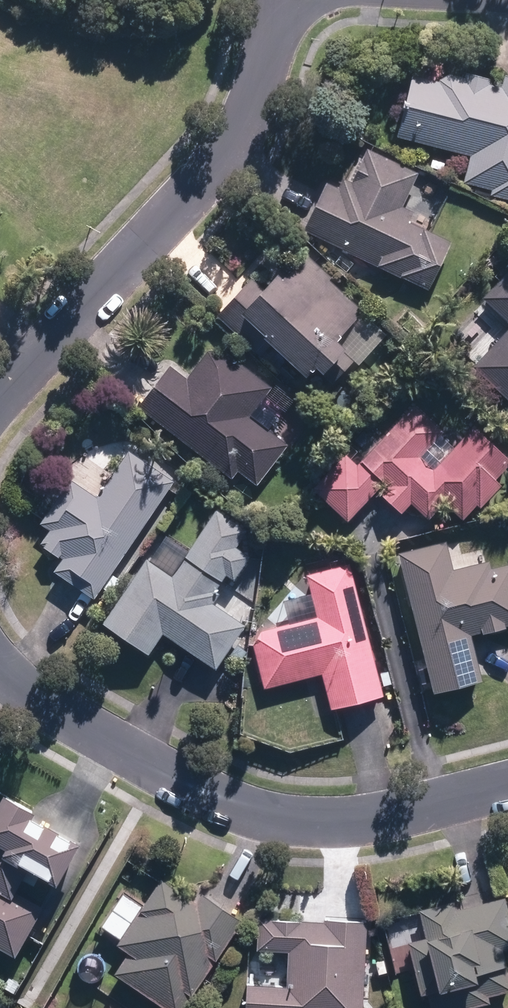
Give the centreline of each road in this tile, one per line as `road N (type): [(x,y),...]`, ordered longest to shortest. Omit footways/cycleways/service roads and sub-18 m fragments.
road 1 (residential): [(507,786),(415,814),(338,827),(269,819),(205,797),(0,665)]
road 2 (residential): [(0,403),(216,170),(244,128),(265,73),(279,0)]

